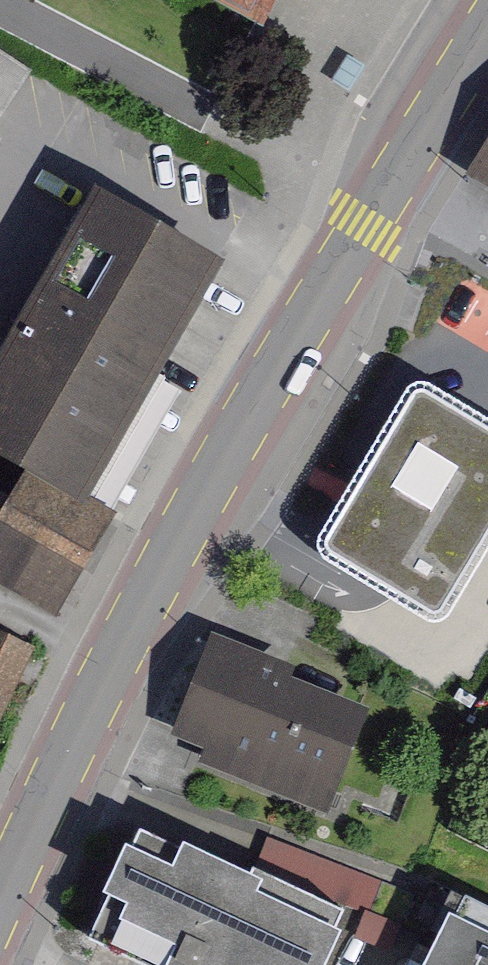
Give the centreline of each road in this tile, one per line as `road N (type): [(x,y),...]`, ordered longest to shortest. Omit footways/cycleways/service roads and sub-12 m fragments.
road 1 (primary): [(487,25),(200,502),(46,795),(0,899)]

